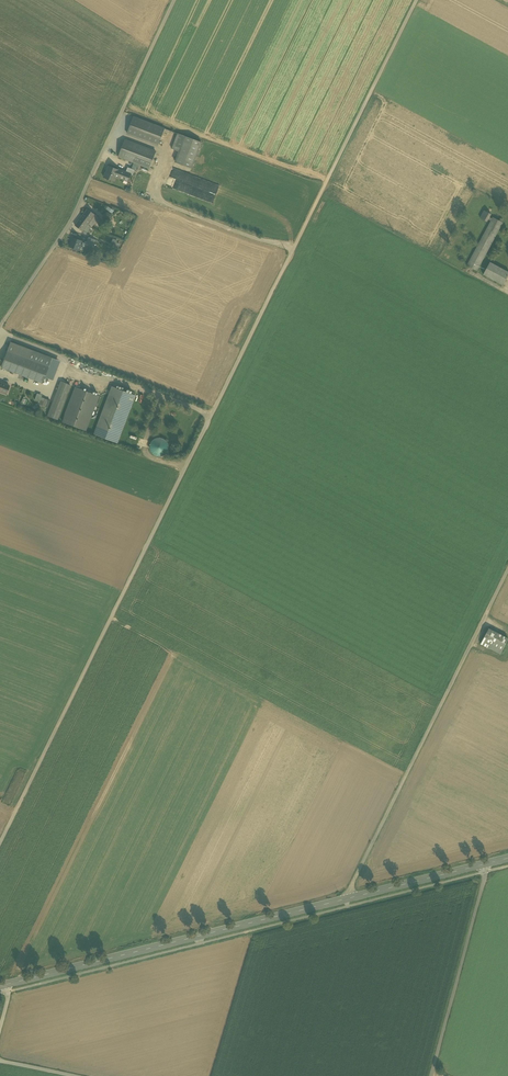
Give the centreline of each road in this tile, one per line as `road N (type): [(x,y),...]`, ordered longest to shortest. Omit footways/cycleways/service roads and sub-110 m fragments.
road 1 (track): [(0,842),(416,0)]
road 2 (secondary): [(6,984),(485,864)]
road 3 (track): [(0,327),(70,224),(174,0)]
road 4 (track): [(345,899),(507,571)]
road 5 (track): [(210,418),(90,369),(41,389),(0,374)]
road 6 (unclassified): [(485,864),(431,1075)]
road 7 (track): [(292,251),(165,203),(156,179),(173,134)]

